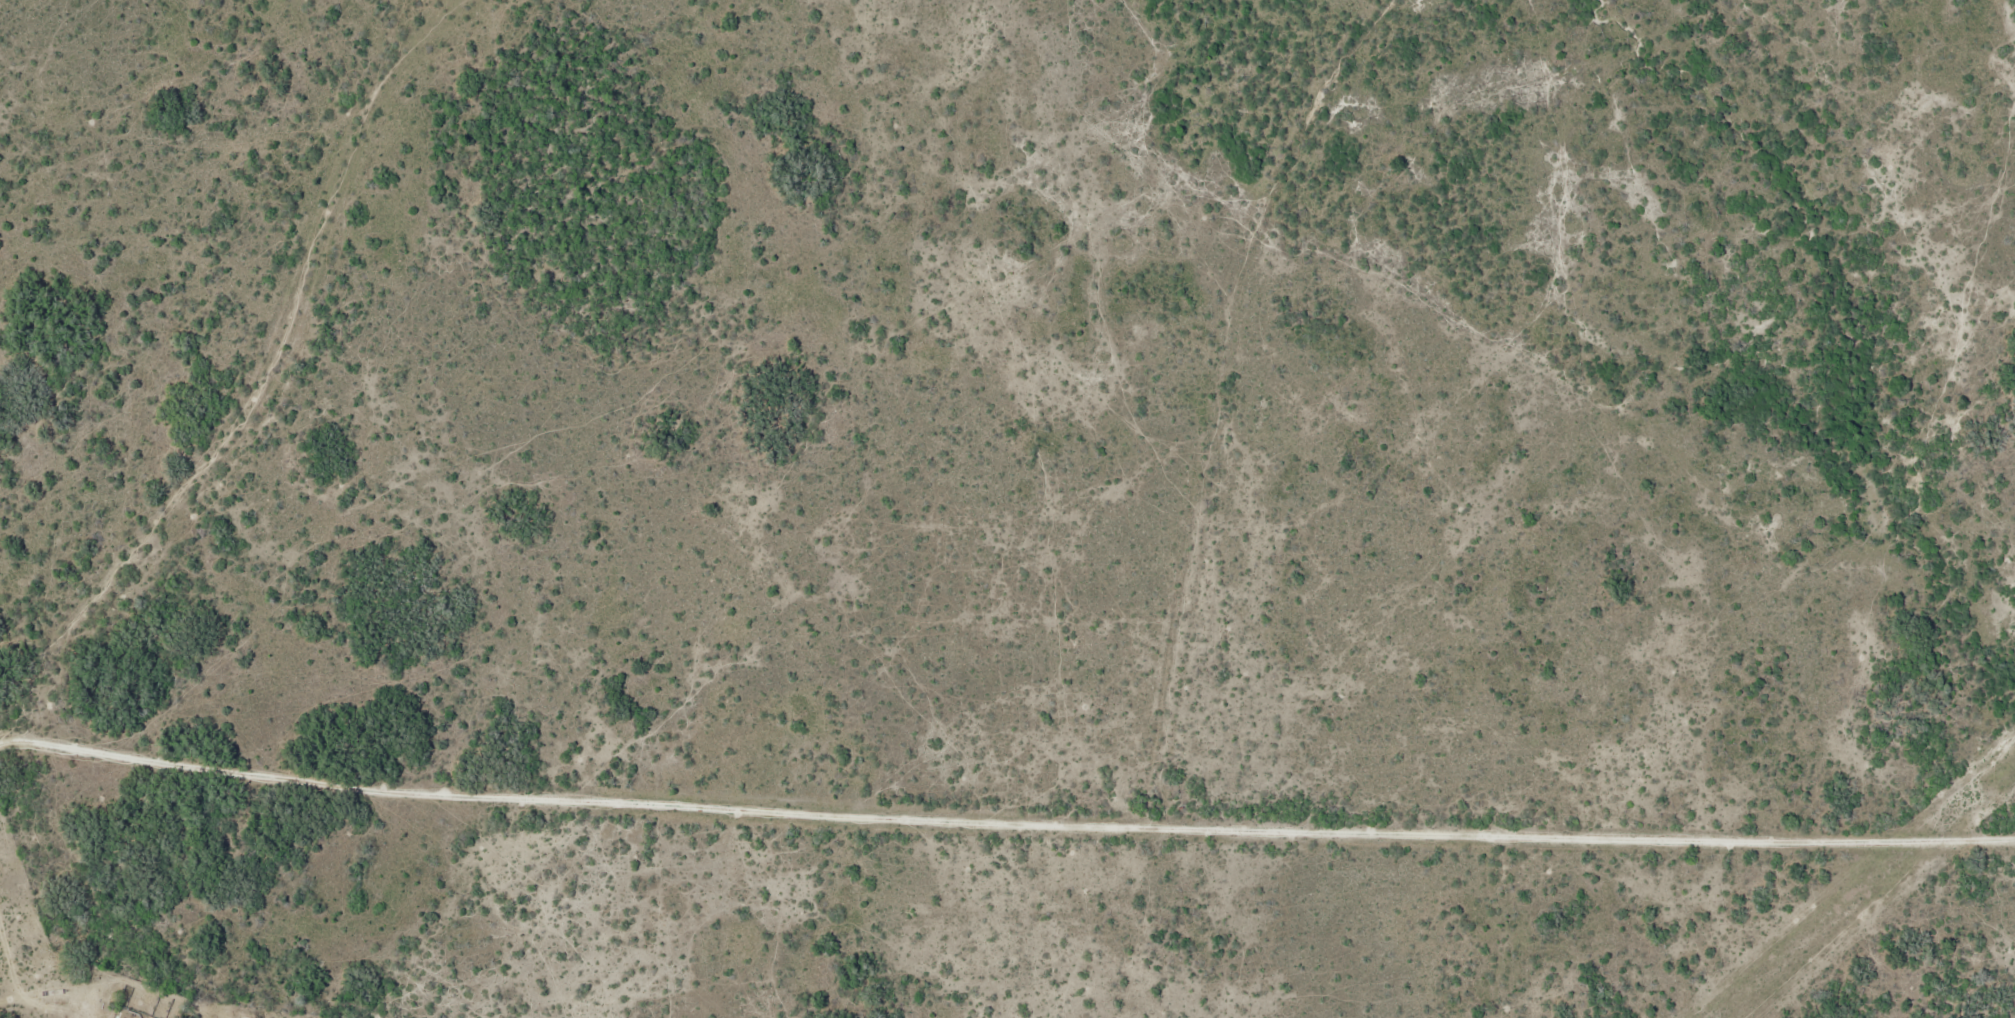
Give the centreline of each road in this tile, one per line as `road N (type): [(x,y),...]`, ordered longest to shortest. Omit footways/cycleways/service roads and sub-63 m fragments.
road 1 (track): [(1494,857),(1470,842),(1152,833),(7,740),(0,748)]
road 2 (track): [(1152,833),(1251,242),(1354,51),(1406,0)]
road 3 (track): [(7,740),(12,703),(288,357),(366,107),(297,0)]
road 4 (track): [(2014,873),(1586,852),(1494,857)]
road 5 (track): [(1494,857),(1491,1017)]

